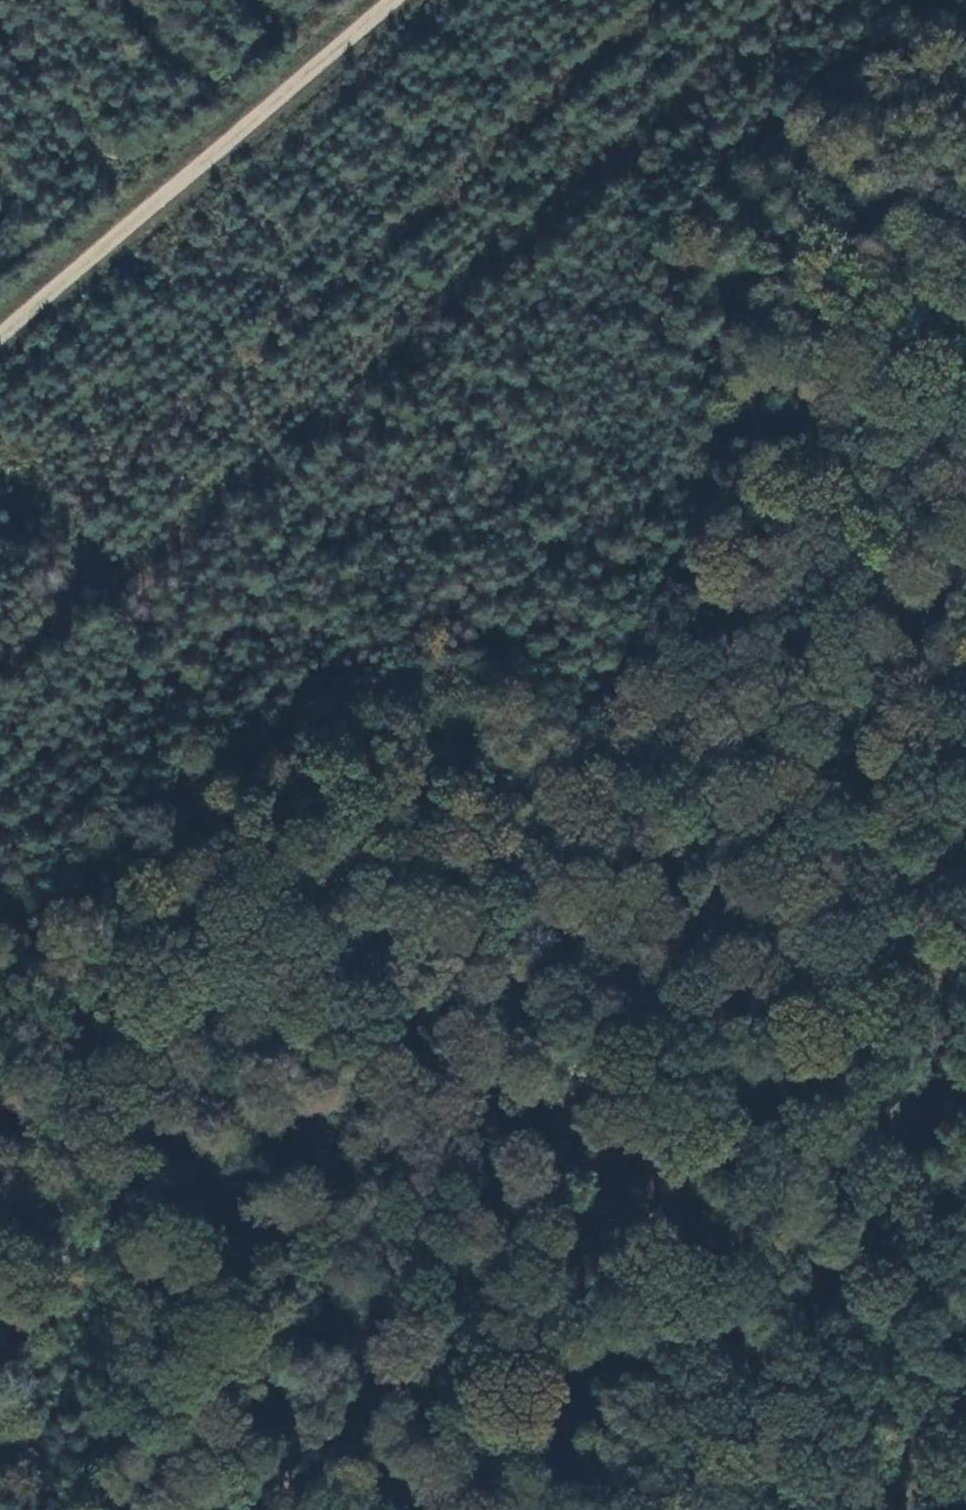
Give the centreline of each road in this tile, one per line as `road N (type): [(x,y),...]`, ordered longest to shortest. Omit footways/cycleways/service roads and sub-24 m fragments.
road 1 (track): [(393,0),(0,335)]

